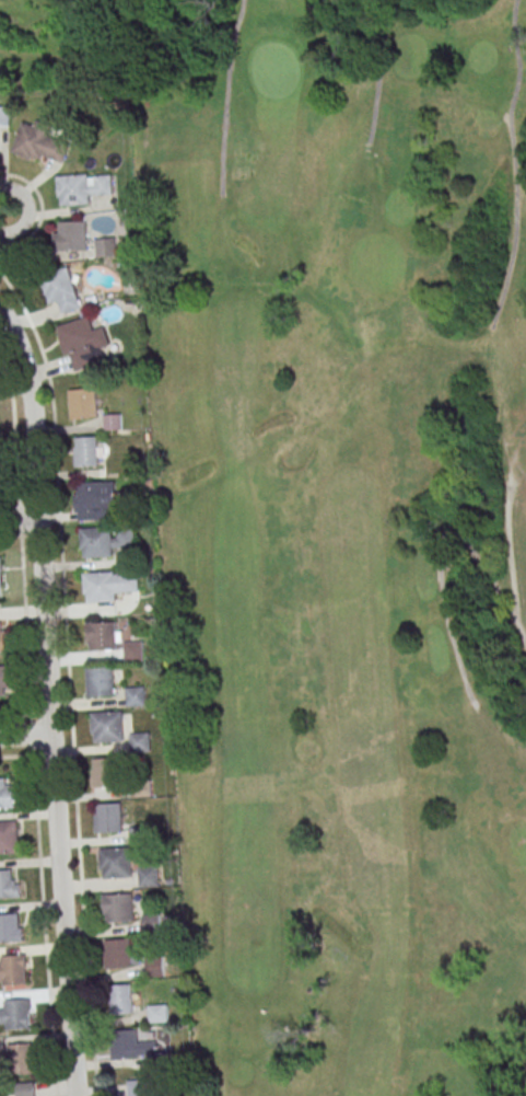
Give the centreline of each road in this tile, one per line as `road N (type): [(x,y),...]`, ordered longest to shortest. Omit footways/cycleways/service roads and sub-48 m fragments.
road 1 (residential): [(75,1095),(31,404),(0,313)]

